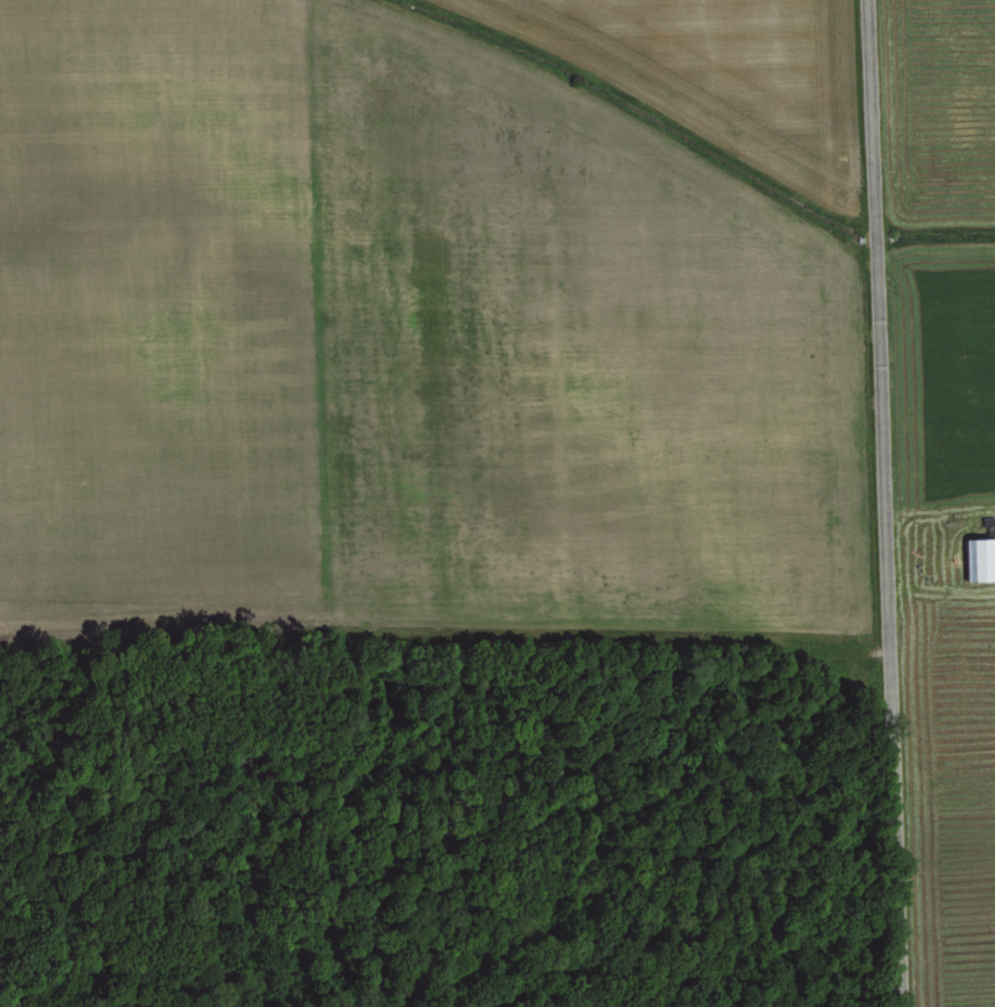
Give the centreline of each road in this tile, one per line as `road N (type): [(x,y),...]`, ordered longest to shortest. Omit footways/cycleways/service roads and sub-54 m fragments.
road 1 (residential): [(869,0),(900,1006)]

